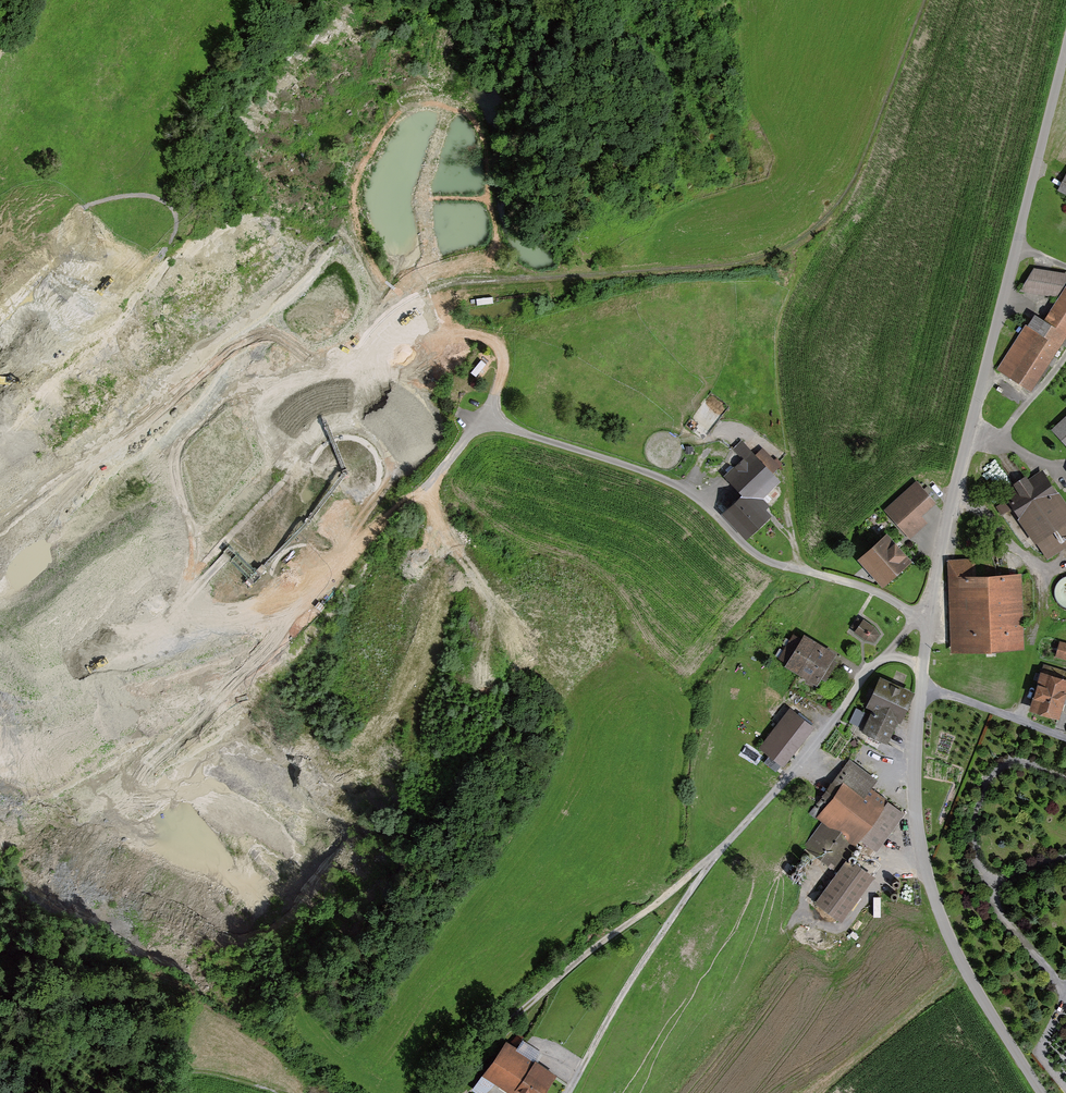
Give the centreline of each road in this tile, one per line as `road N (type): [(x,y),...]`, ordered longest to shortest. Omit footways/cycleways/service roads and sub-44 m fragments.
road 1 (unclassified): [(1041,1092),(947,932),(916,800),(929,617),(947,514),(1065,53)]
road 2 (track): [(443,1092),(548,986),(718,852),(796,771),(916,620)]
road 3 (track): [(916,620),(896,602),(844,580),(781,567),(748,550),(685,489),(482,418)]
road 4 (track): [(1065,989),(999,916),(975,850),(973,816),(999,765),(1016,758),(1065,779)]
road 5 (track): [(482,418),(424,495),(477,599),(469,674)]
road 6 (track): [(570,1092),(629,982),(718,852)]
road 7 (track): [(0,245),(68,214),(151,196),(179,217),(173,244),(154,265)]
road 8 (track): [(424,495),(391,514),(326,578),(273,651)]
road 9 (track): [(482,418),(416,400),(312,393)]
road 10 (track): [(482,418),(505,372),(495,350),(438,320),(438,294)]
road 11 (track): [(1065,738),(922,690)]
road 12 (track): [(148,1092),(187,1070),(287,1092)]
road 13 (track): [(967,443),(990,441),(1007,427),(1065,354)]

